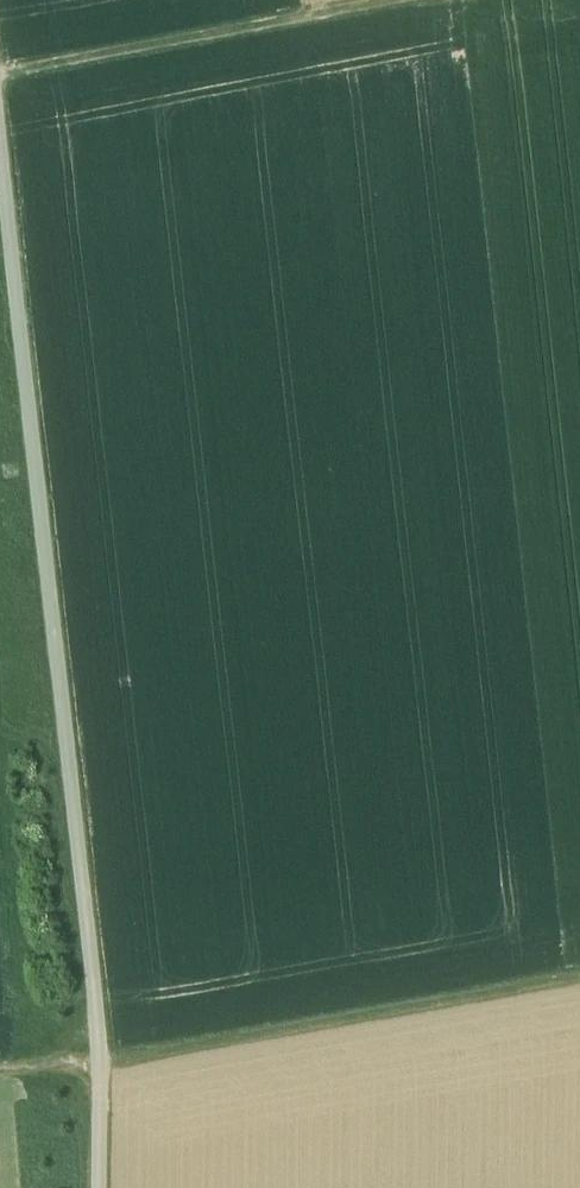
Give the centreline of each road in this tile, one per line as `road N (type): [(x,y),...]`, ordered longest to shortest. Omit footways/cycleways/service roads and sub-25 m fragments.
road 1 (track): [(97,1187),(98,1064),(0,157)]
road 2 (track): [(579,976),(98,1064),(0,1070)]
road 3 (track): [(0,78),(397,0)]

